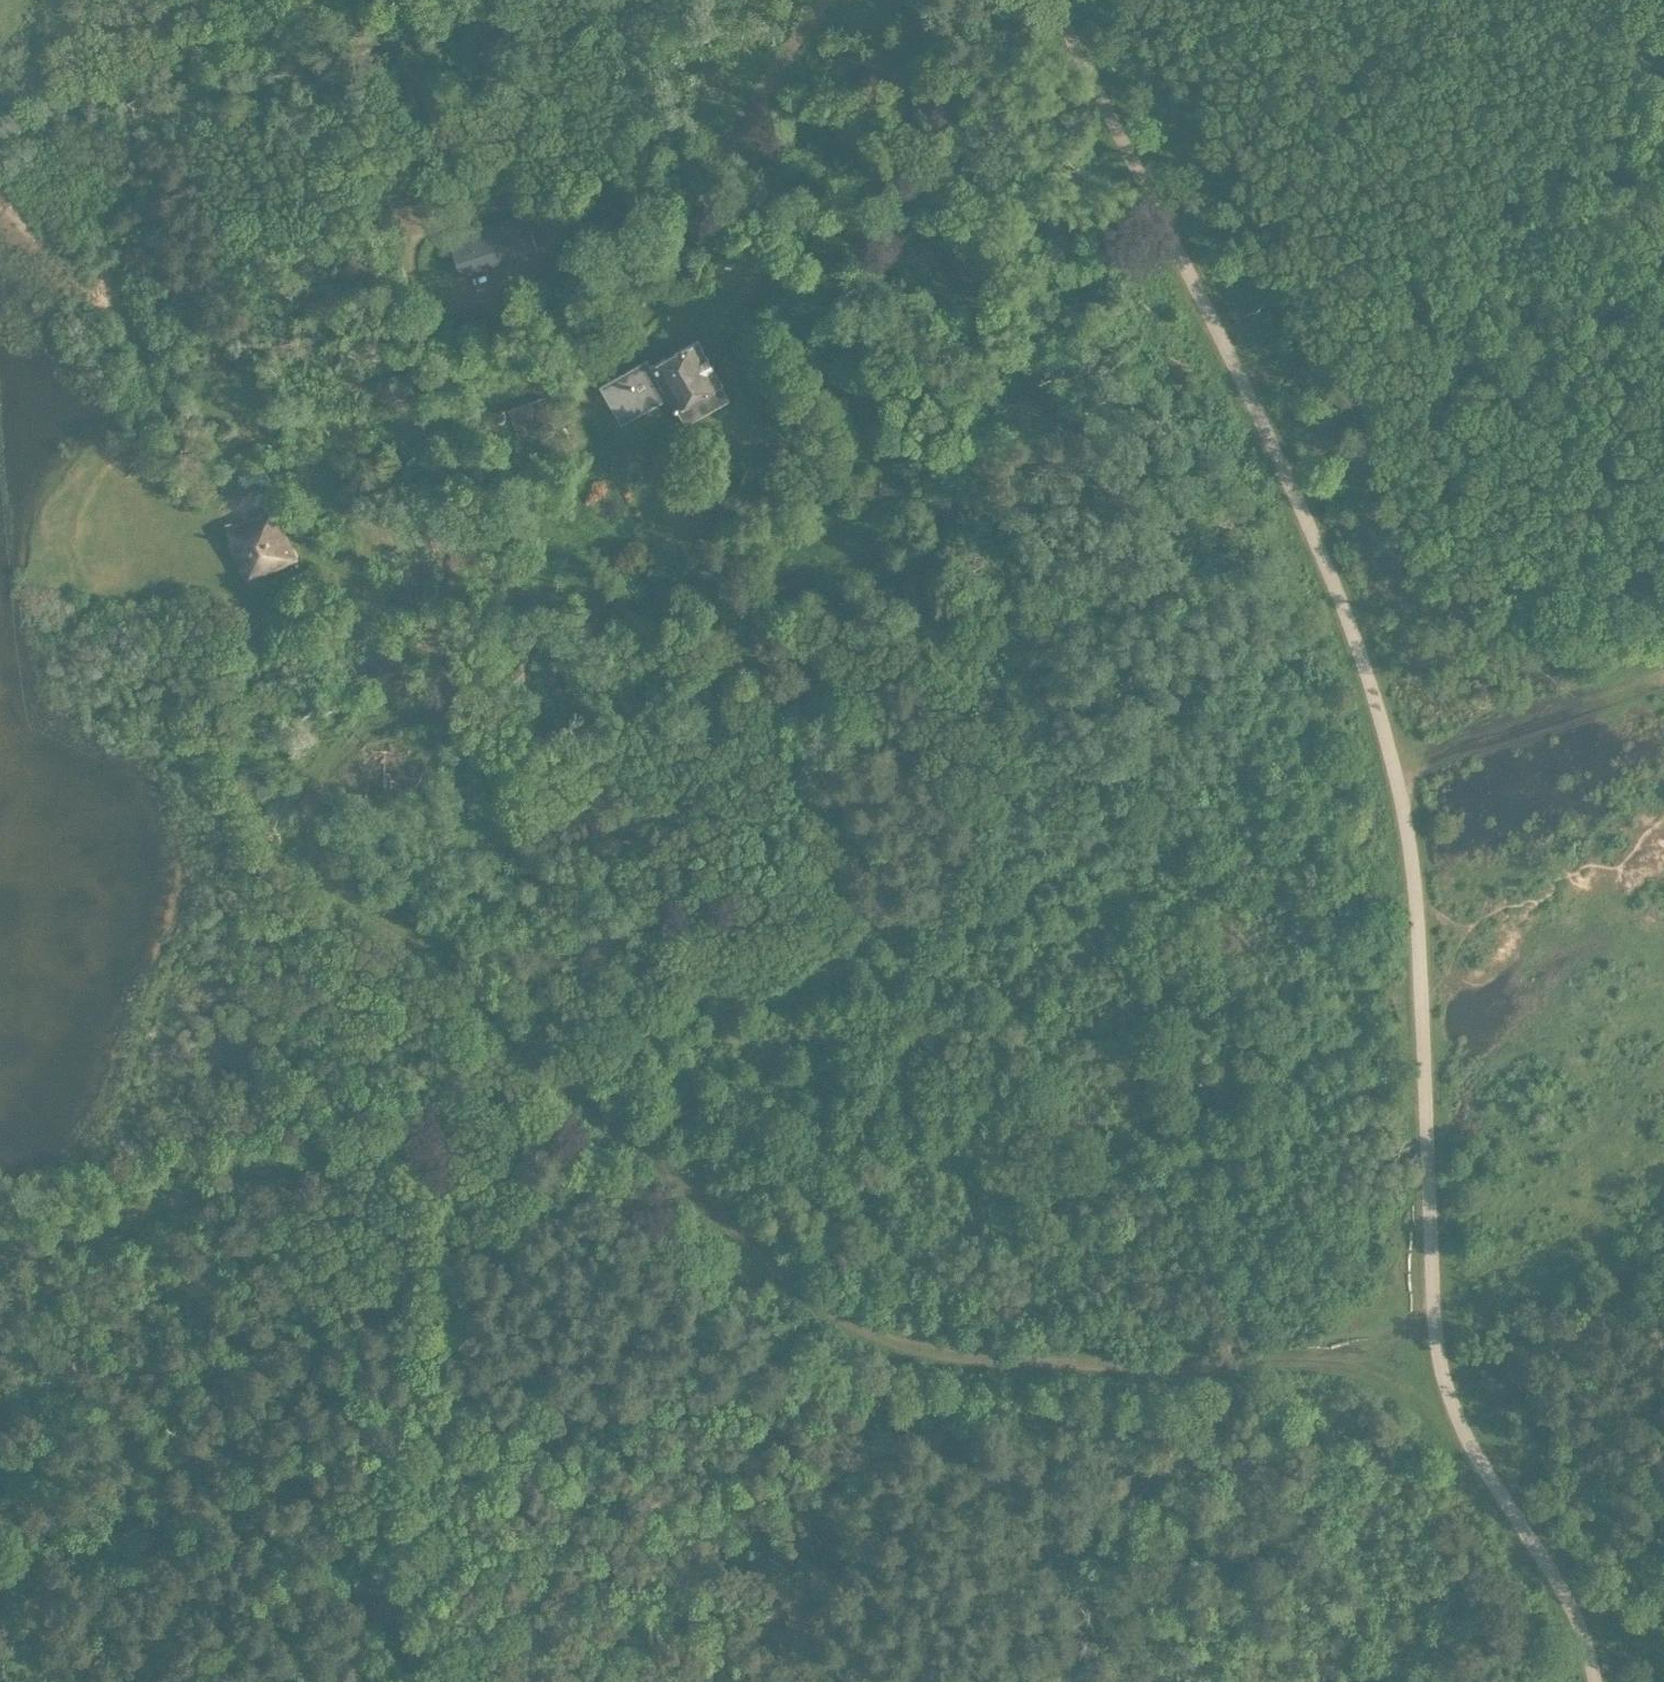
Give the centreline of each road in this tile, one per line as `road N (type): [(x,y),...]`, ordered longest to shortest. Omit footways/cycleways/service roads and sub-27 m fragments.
road 1 (track): [(420,988),(545,1080)]

